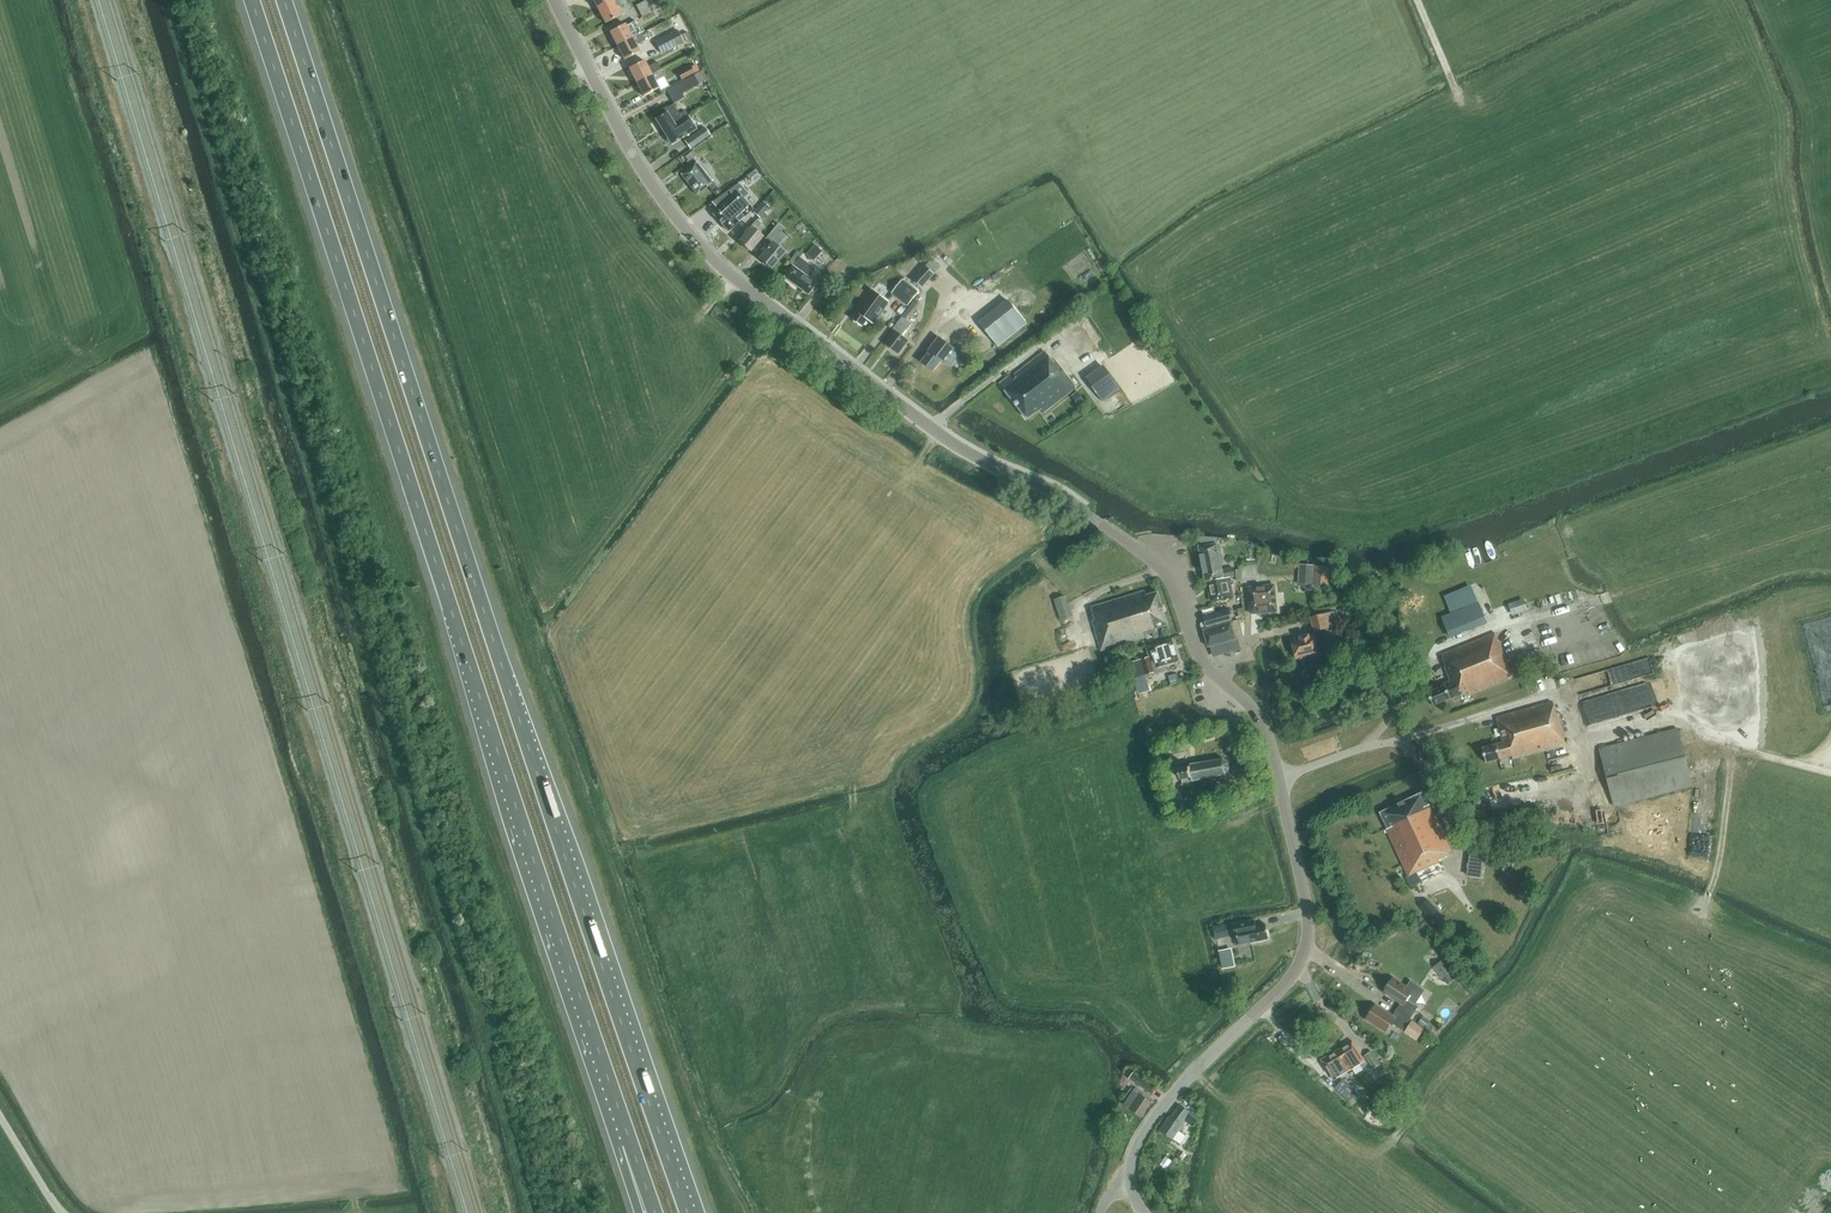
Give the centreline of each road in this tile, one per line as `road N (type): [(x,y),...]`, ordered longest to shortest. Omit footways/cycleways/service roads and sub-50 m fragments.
road 1 (motorway): [(688,1212),(284,0)]
road 2 (motorway): [(251,0),(631,1147)]
road 3 (tertiary): [(1223,681),(1202,661),(1173,584),(1147,556),(1063,495),(953,444),(715,261),(638,165),(554,0)]
road 4 (tertiary): [(1131,1182),(1140,1140),(1169,1097),(1302,960),(1308,916),(1278,778)]
road 5 (track): [(1579,741),(1674,721),(1830,772)]
road 6 (track): [(1703,910),(1721,854),(1735,746)]
road 7 (unclassified): [(1278,778),(1414,737)]

